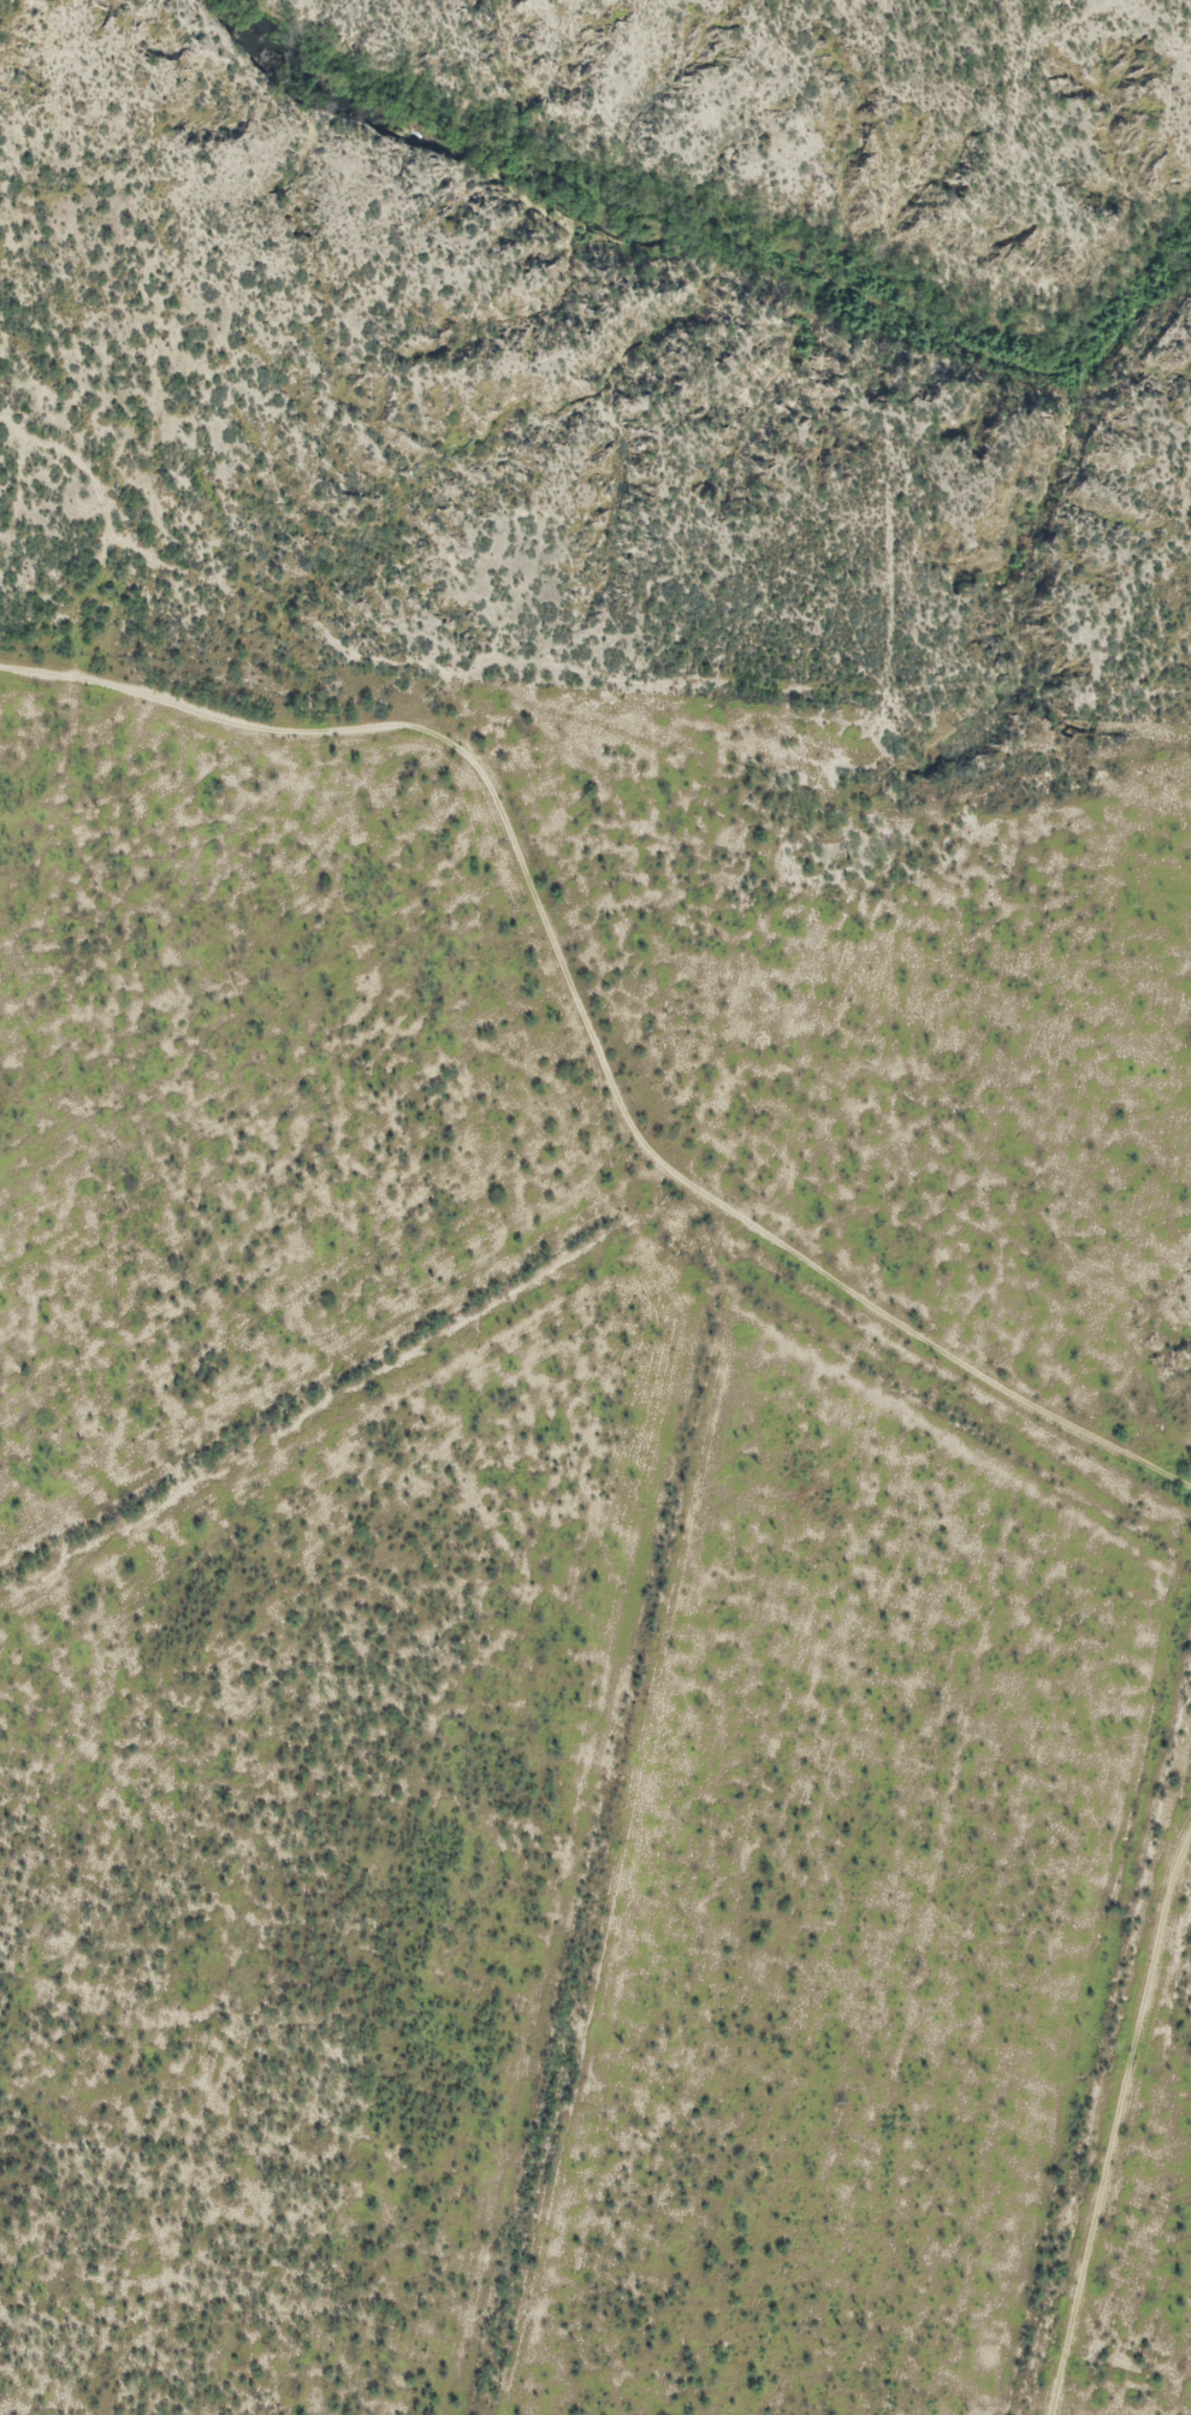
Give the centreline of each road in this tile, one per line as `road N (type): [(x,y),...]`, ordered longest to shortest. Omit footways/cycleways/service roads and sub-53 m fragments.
road 1 (track): [(0,671),(72,675),(263,732),(410,730),(463,751),(503,807),(616,1098),(647,1151),(970,1372),(1190,1488)]
road 2 (track): [(1052,2414),(1137,2017),(1190,1834)]

